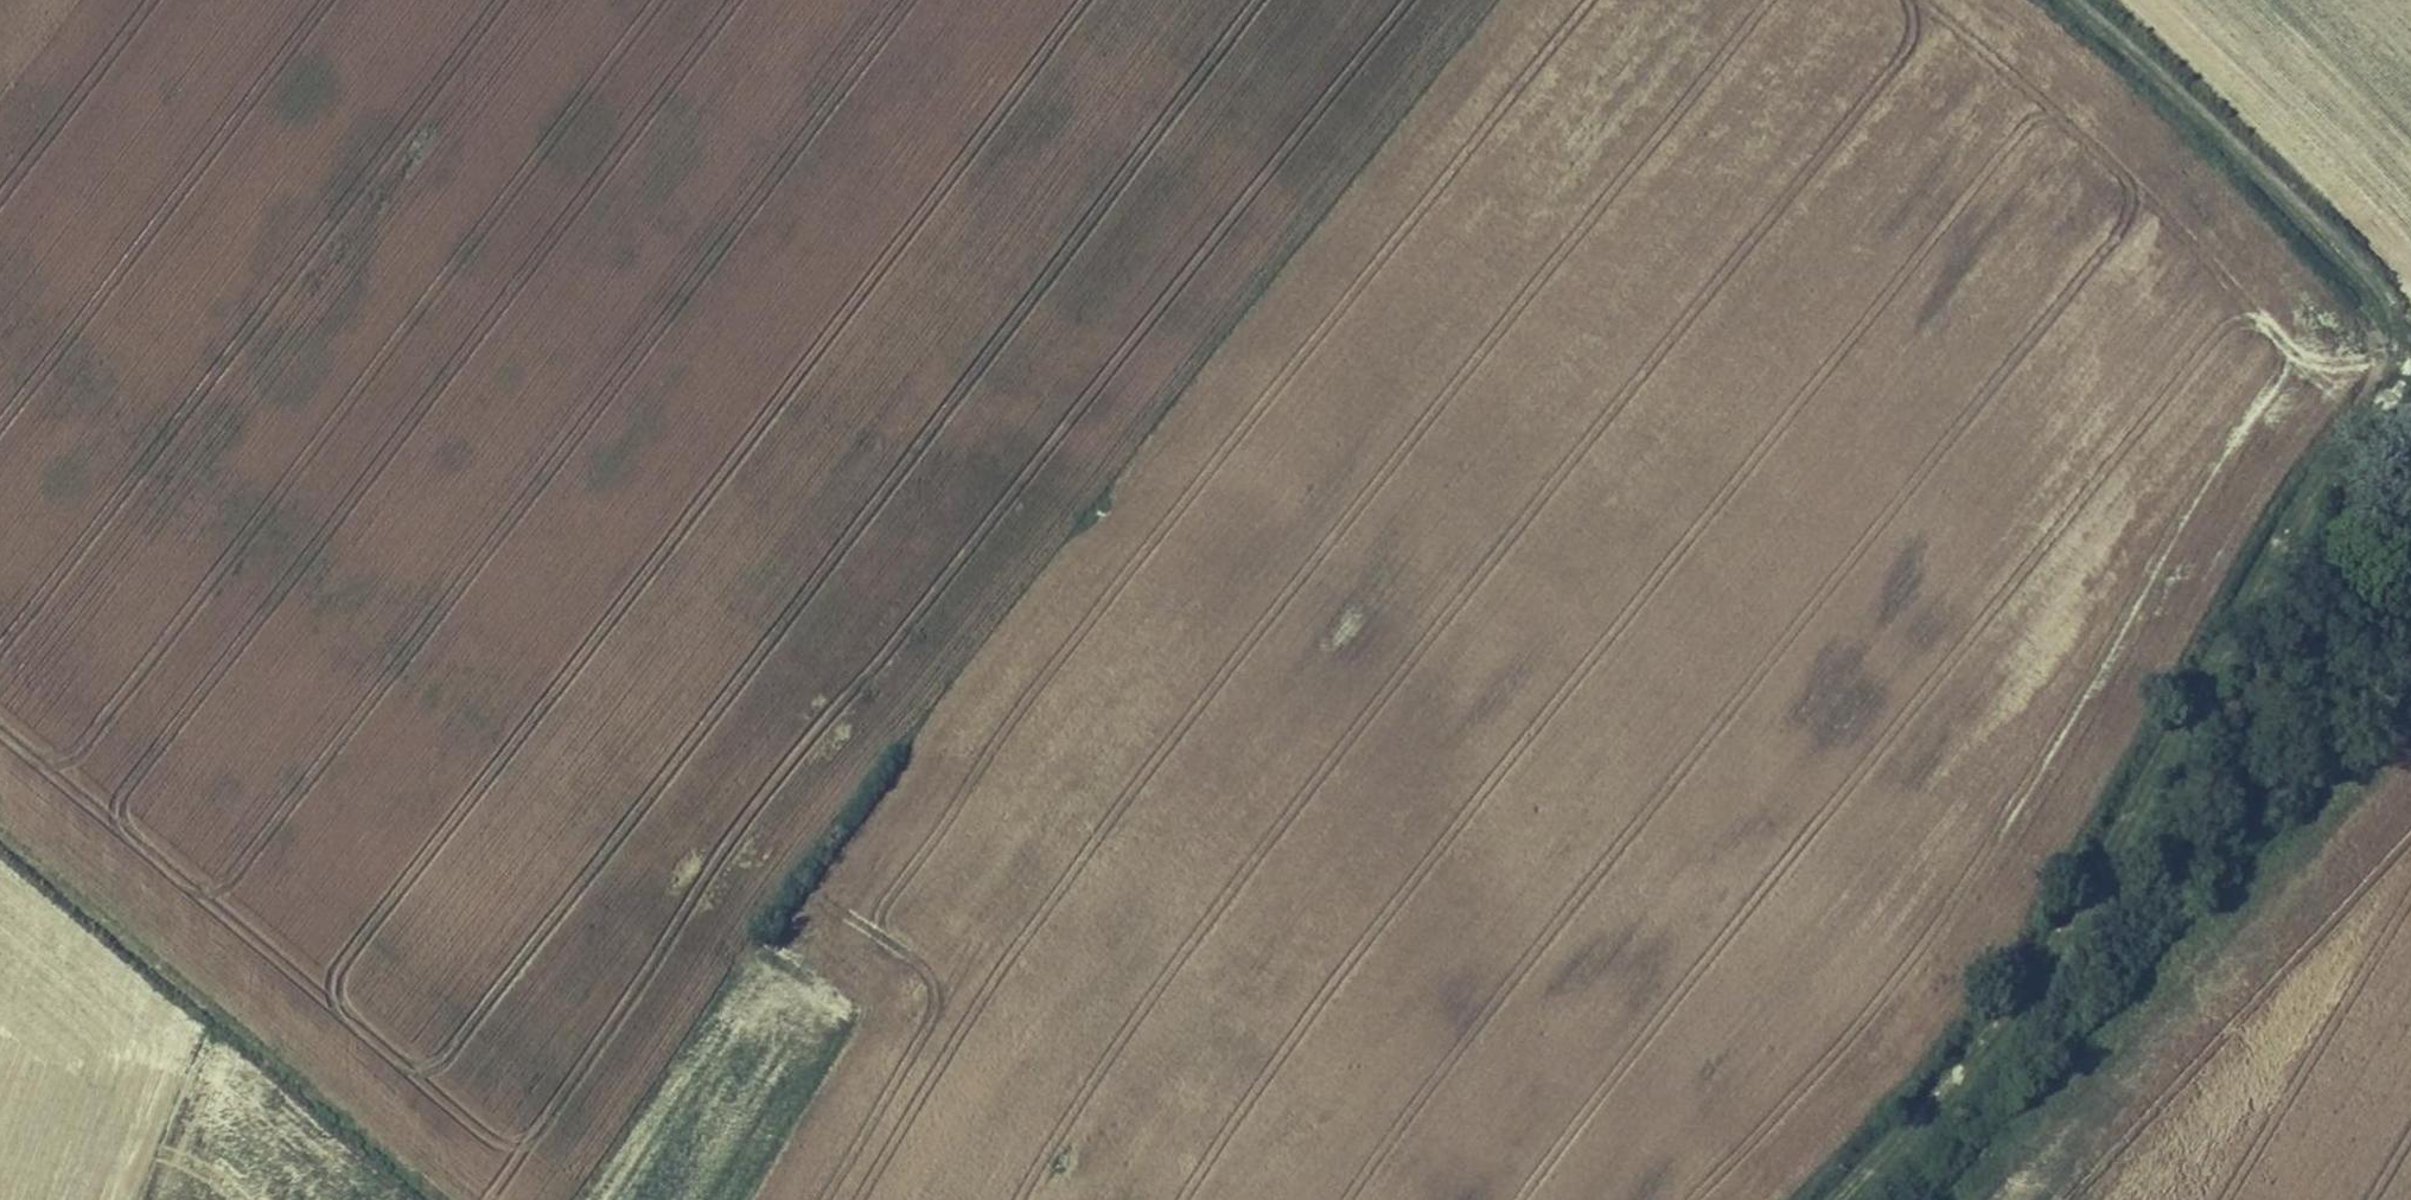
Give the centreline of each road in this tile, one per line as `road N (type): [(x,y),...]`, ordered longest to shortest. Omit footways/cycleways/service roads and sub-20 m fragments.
road 1 (track): [(1839,1199),(1977,1048),(2065,922),(2283,549),(2405,368),(2390,323),(2265,182),(2067,0)]

